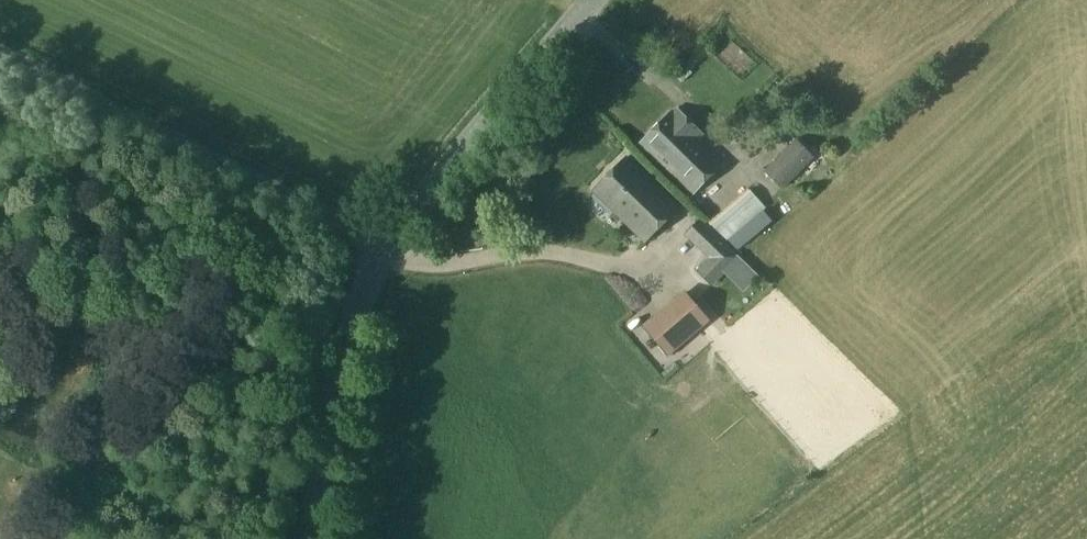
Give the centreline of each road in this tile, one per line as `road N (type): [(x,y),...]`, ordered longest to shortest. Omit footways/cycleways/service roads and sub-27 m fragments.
road 1 (unclassified): [(377,244),(0,51)]
road 2 (tertiary): [(377,244),(592,0)]
road 3 (tertiary): [(305,538),(323,419),(355,293),(377,244)]

